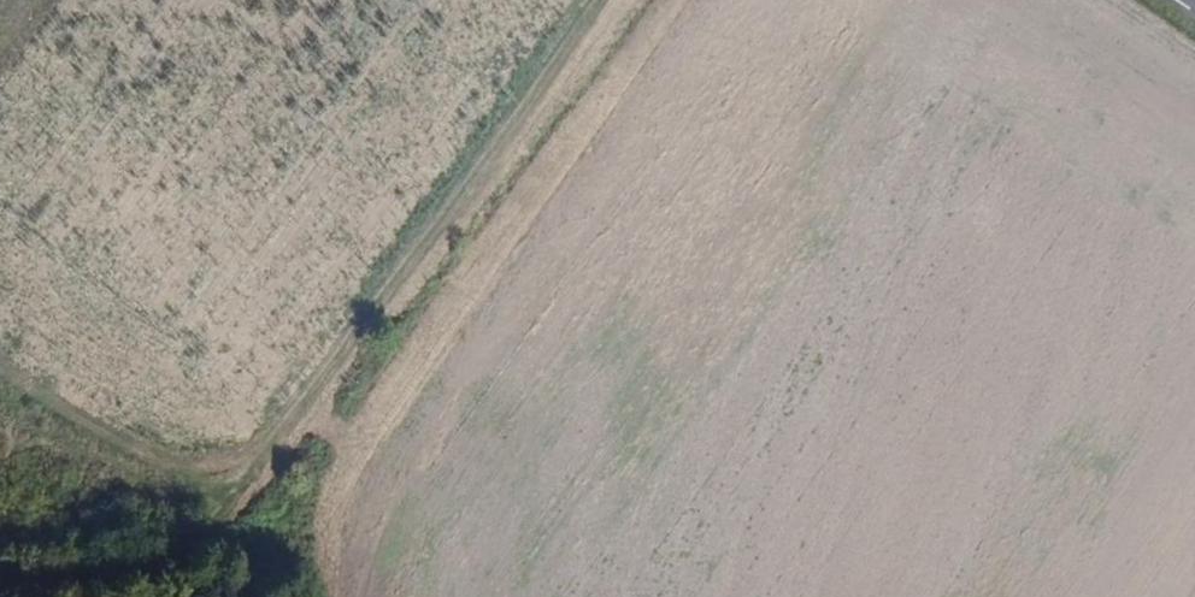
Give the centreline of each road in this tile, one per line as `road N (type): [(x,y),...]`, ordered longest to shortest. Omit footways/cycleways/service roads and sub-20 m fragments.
road 1 (track): [(620,0),(391,305),(220,496)]

